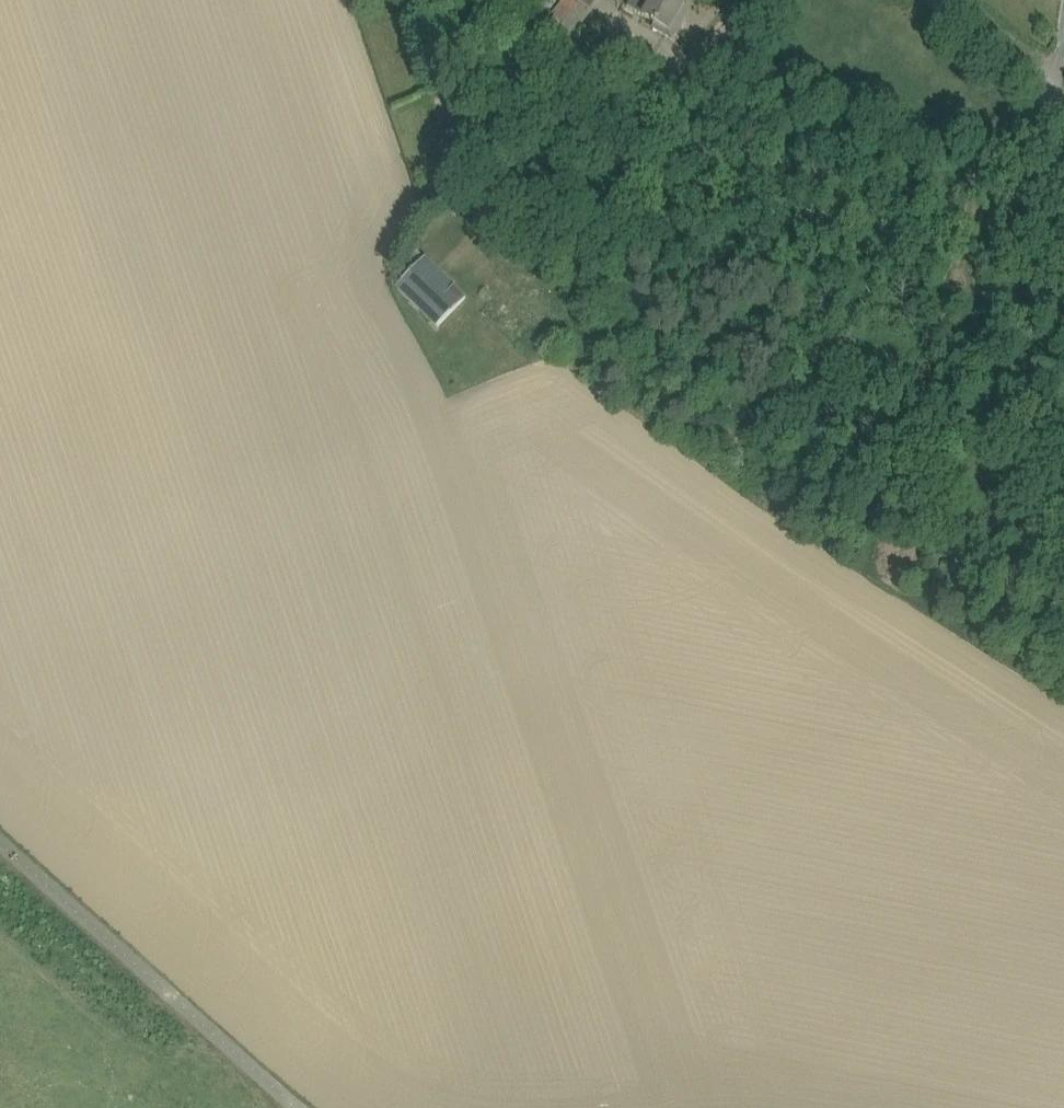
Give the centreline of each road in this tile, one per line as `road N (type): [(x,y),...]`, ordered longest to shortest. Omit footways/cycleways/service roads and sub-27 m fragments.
road 1 (tertiary): [(1063,110),(943,0)]

